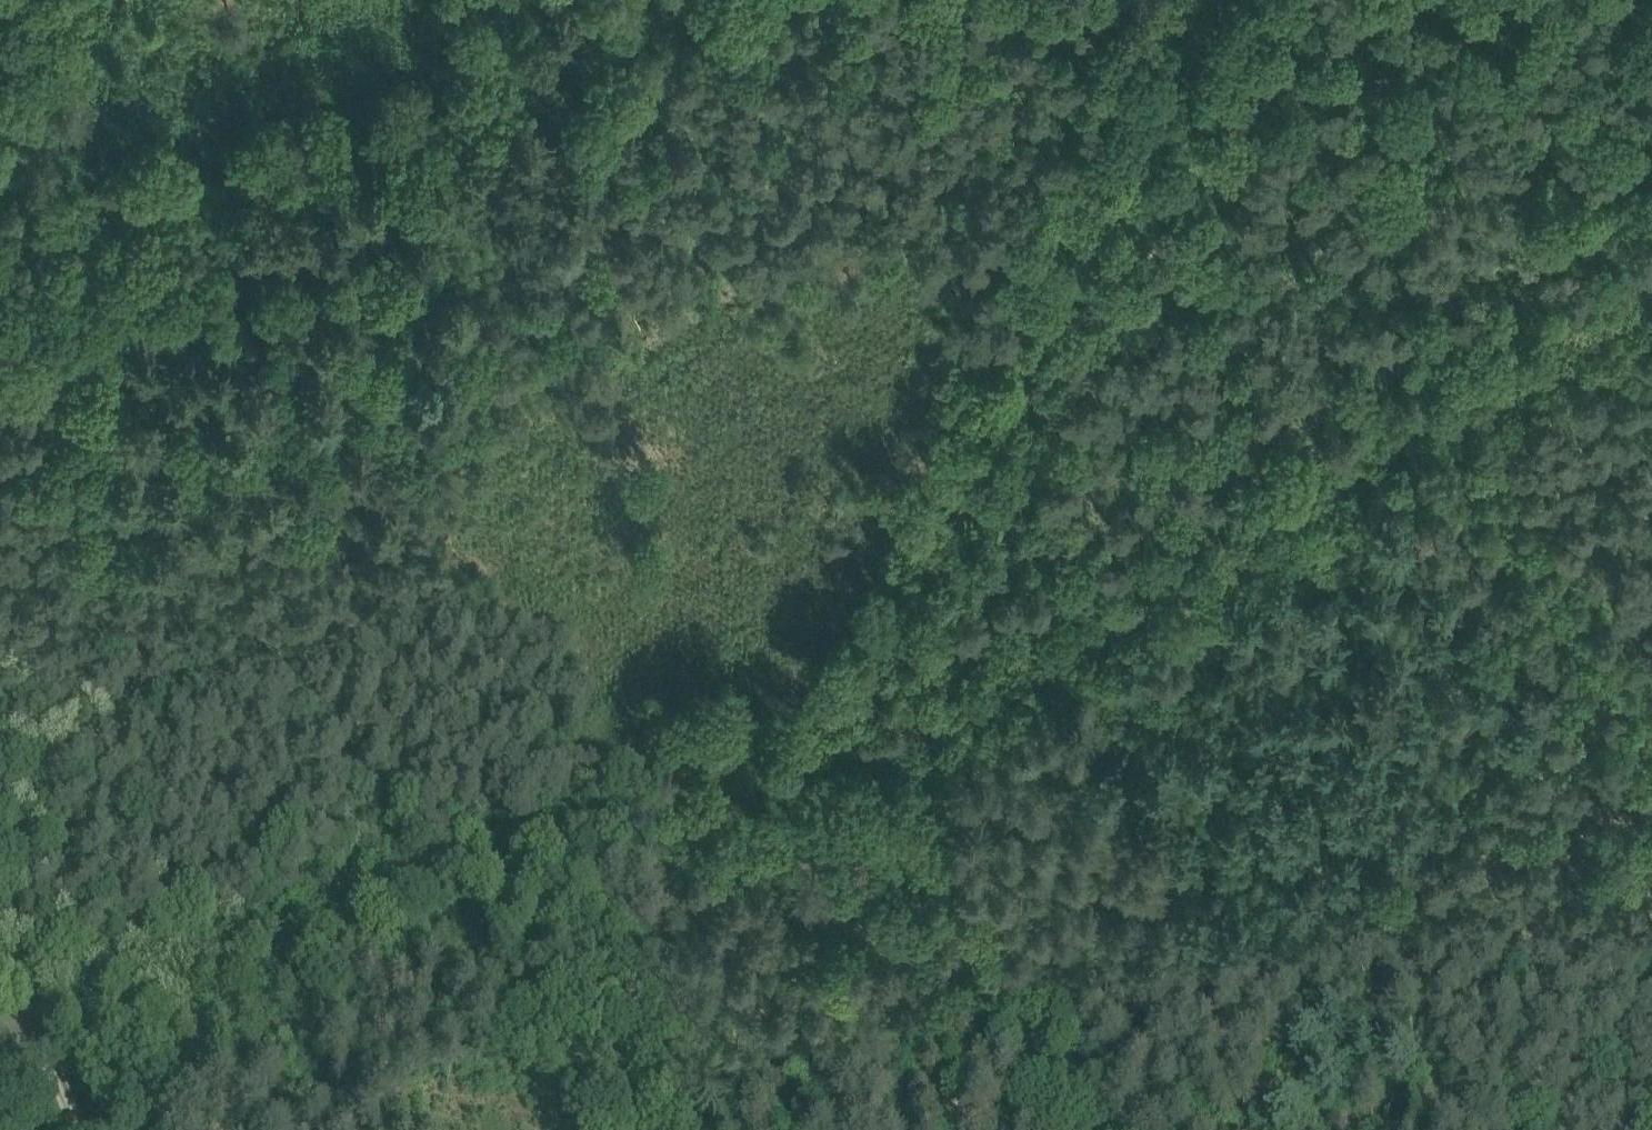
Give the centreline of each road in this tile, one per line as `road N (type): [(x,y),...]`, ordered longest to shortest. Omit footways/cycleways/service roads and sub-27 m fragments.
road 1 (track): [(38,1022),(95,990),(831,779)]
road 2 (track): [(0,237),(741,0)]
road 3 (track): [(831,779),(1451,413)]
road 4 (track): [(1097,1129),(878,755)]
road 5 (track): [(1451,413),(1651,293)]
road 6 (track): [(38,1022),(96,1129)]

